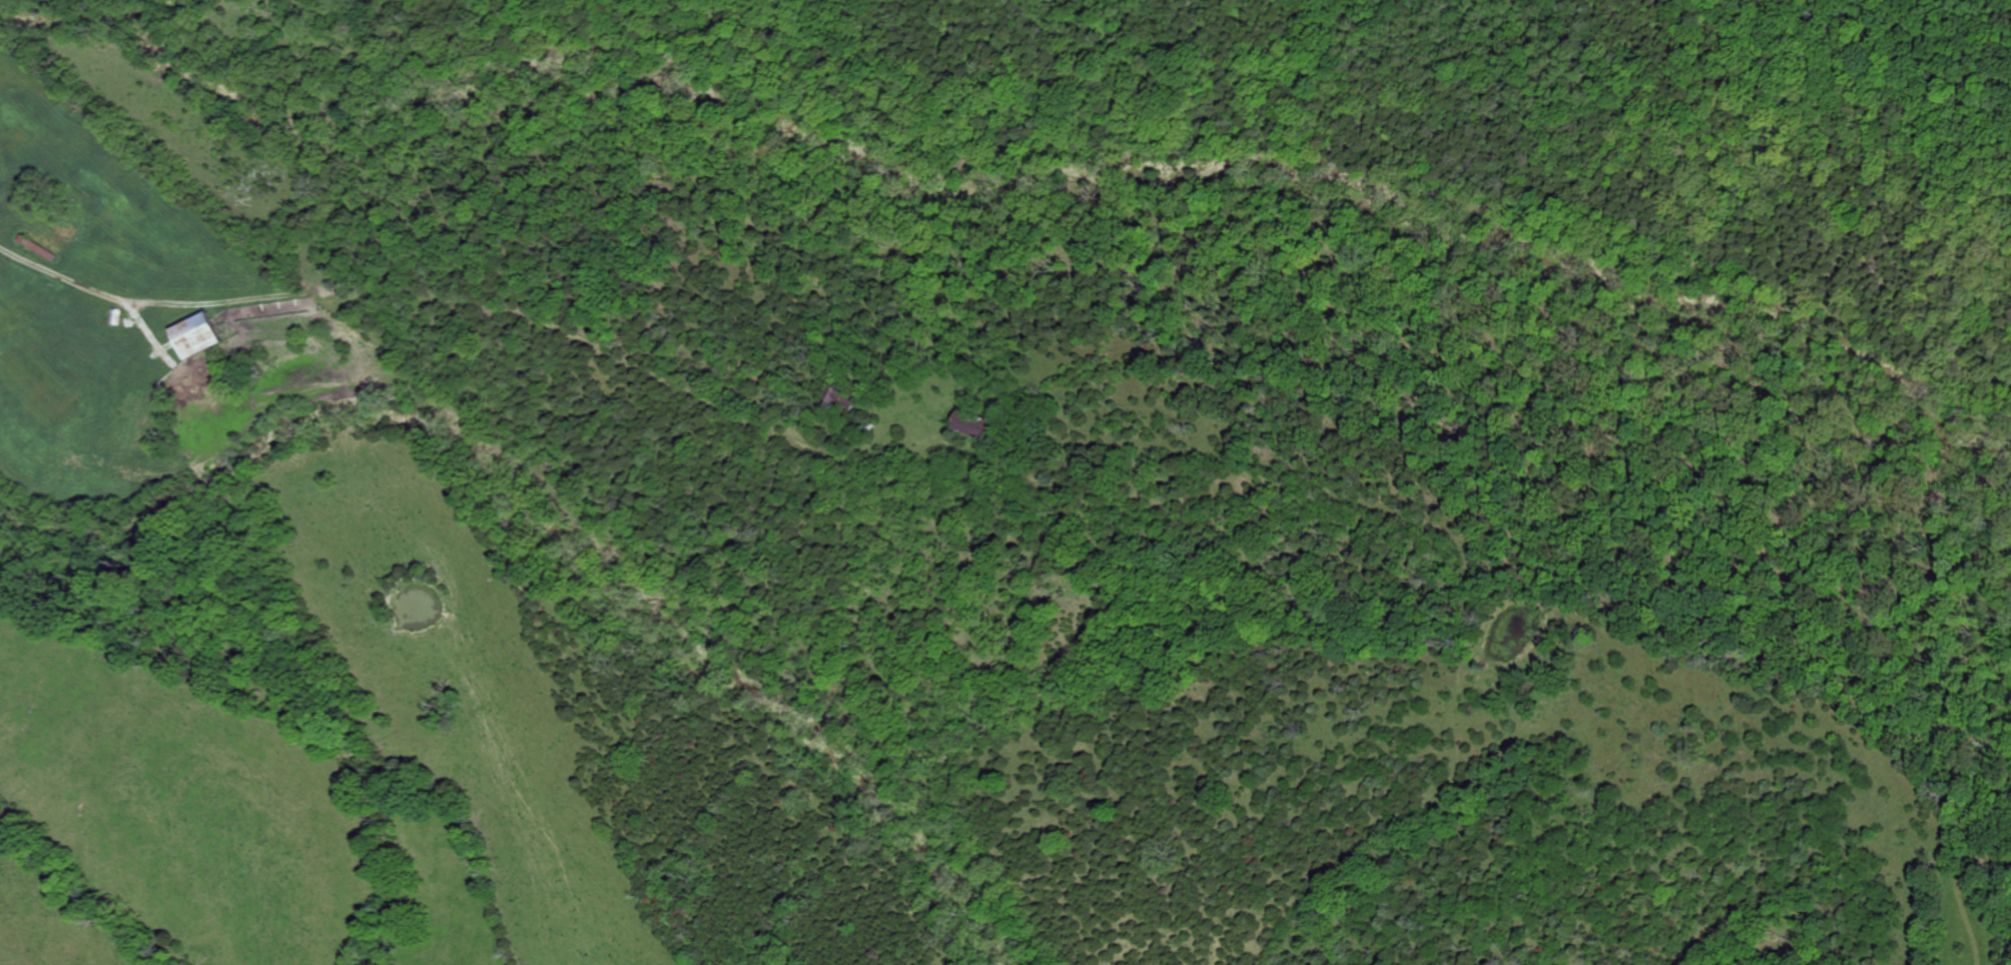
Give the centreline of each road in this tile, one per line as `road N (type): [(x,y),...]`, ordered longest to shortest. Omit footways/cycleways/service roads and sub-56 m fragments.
road 1 (track): [(309,292),(215,304),(120,303),(0,246)]

